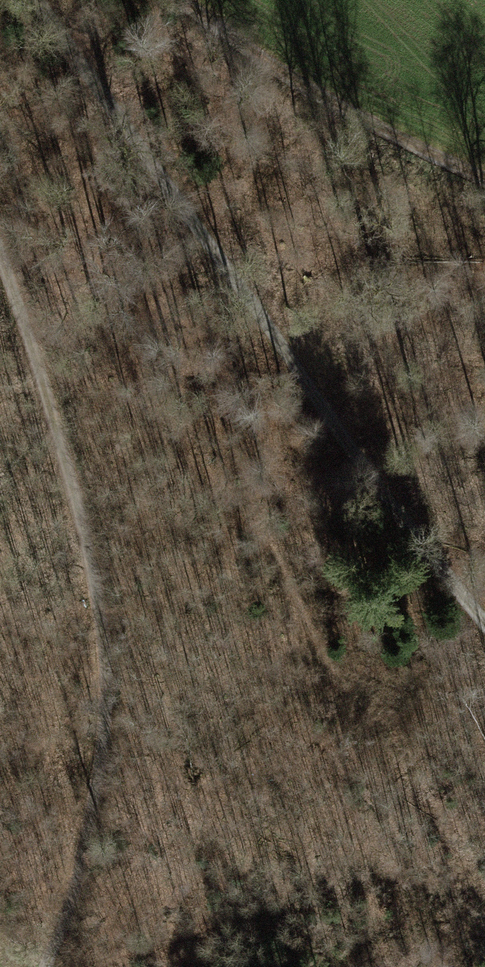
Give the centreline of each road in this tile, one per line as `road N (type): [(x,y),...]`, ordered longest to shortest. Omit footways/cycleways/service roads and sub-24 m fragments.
road 1 (track): [(0,261),(66,290),(133,368),(484,879)]
road 2 (track): [(484,616),(40,0)]
road 3 (track): [(0,270),(86,533),(98,625),(105,728),(83,872),(51,966)]
road 4 (track): [(484,175),(183,0)]

